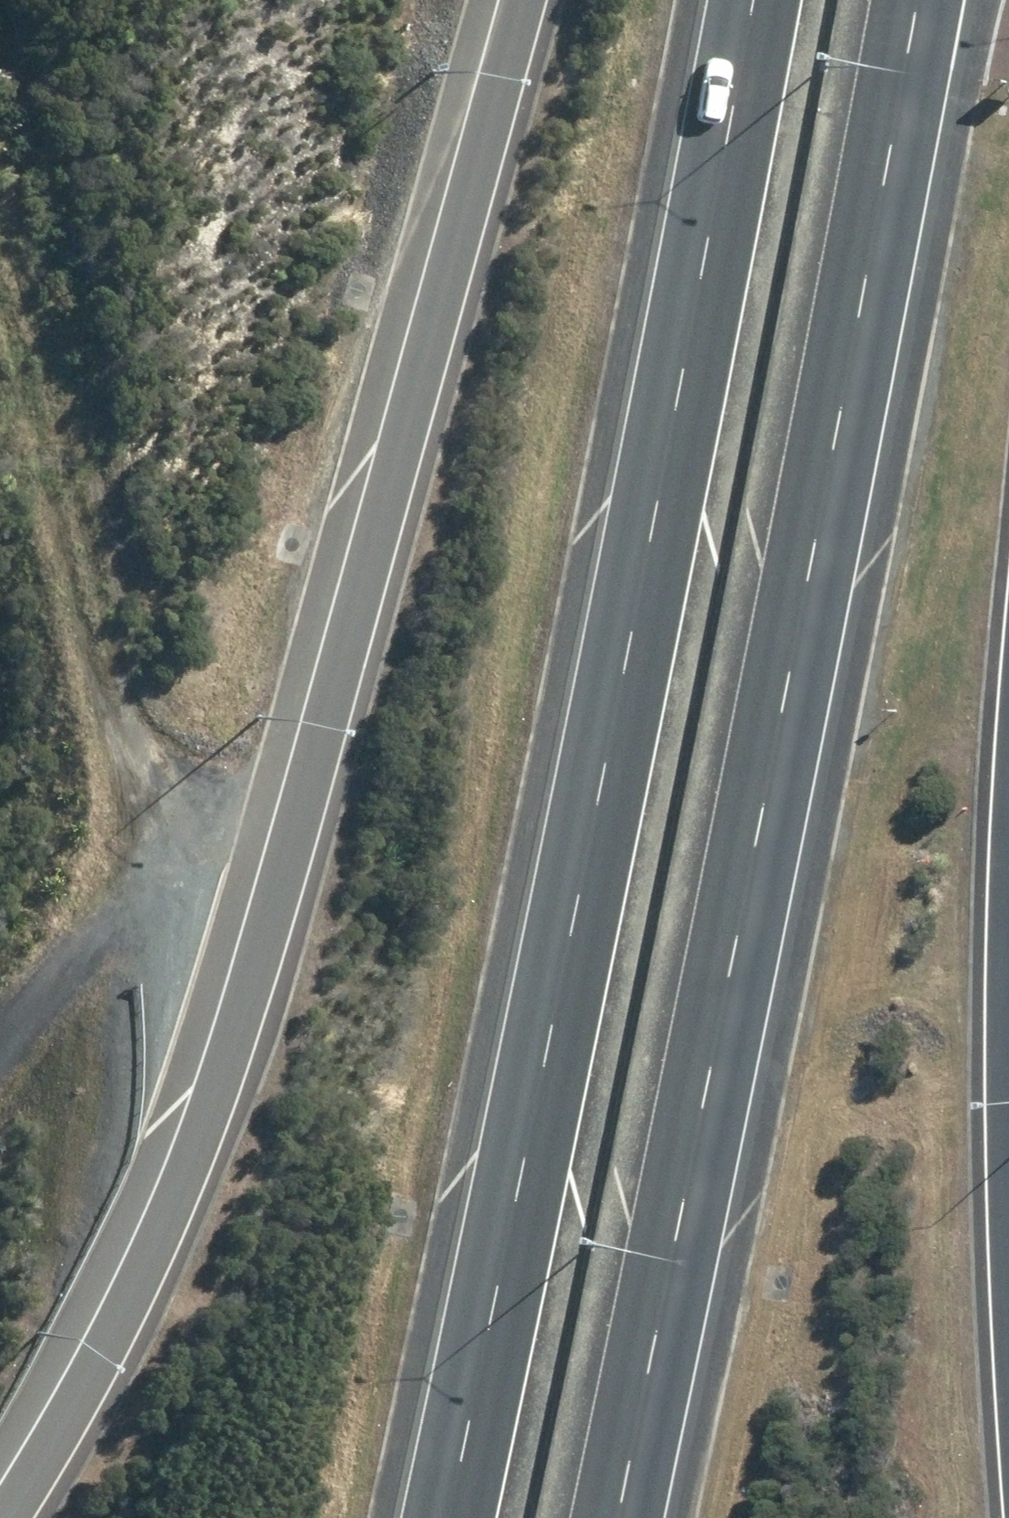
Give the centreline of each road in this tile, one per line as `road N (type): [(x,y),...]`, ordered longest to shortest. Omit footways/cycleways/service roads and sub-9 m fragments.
road 1 (motorway): [(5,1517),(96,1369),(192,1164),(520,0)]
road 2 (motorway): [(452,1517),(658,526),(752,0)]
road 3 (motorway): [(913,0),(824,481),(613,1517)]
road 4 (track): [(192,1164),(159,919),(83,588),(0,349)]
road 5 (motorway): [(1008,888),(1001,996),(1008,1404)]
road 6 (track): [(159,919),(0,1051)]

